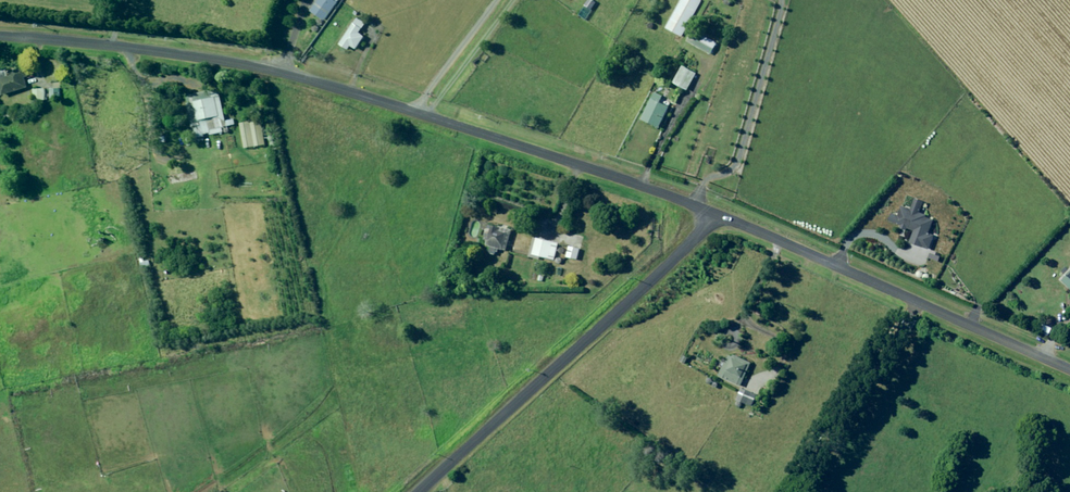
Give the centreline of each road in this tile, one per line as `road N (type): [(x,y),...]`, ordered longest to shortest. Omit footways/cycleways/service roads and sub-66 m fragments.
road 1 (unclassified): [(714,212),(316,82),(223,62),(0,36)]
road 2 (unclassified): [(714,212),(675,258),(417,491)]
road 3 (unclassified): [(1069,366),(714,212)]

